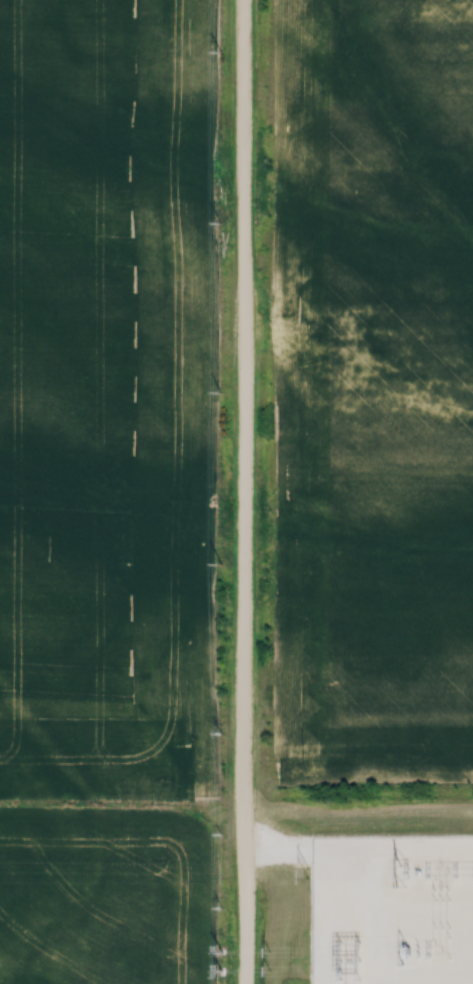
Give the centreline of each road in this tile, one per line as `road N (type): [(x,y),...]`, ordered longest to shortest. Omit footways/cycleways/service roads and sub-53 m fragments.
road 1 (residential): [(242,983),(242,0)]

